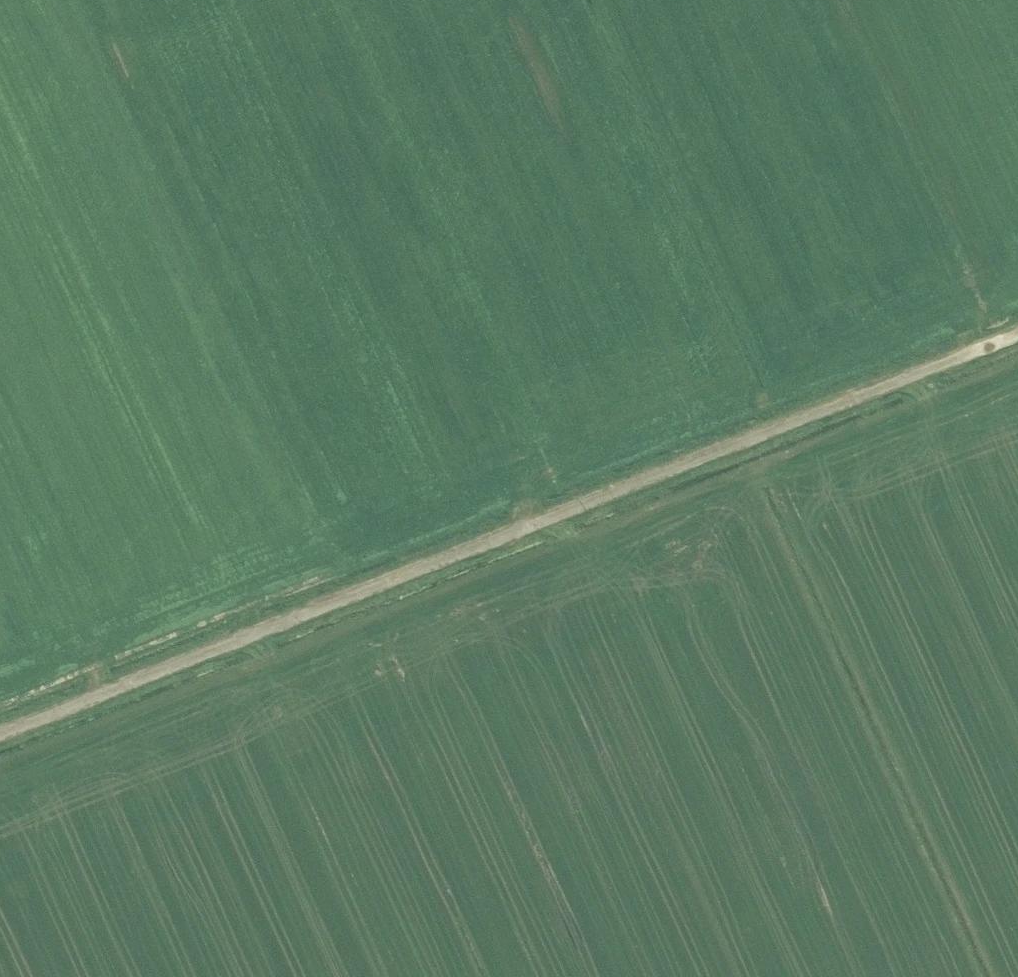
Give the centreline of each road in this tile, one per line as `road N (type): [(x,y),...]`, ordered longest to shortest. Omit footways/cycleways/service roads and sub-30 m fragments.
road 1 (track): [(0,735),(1017,333)]

